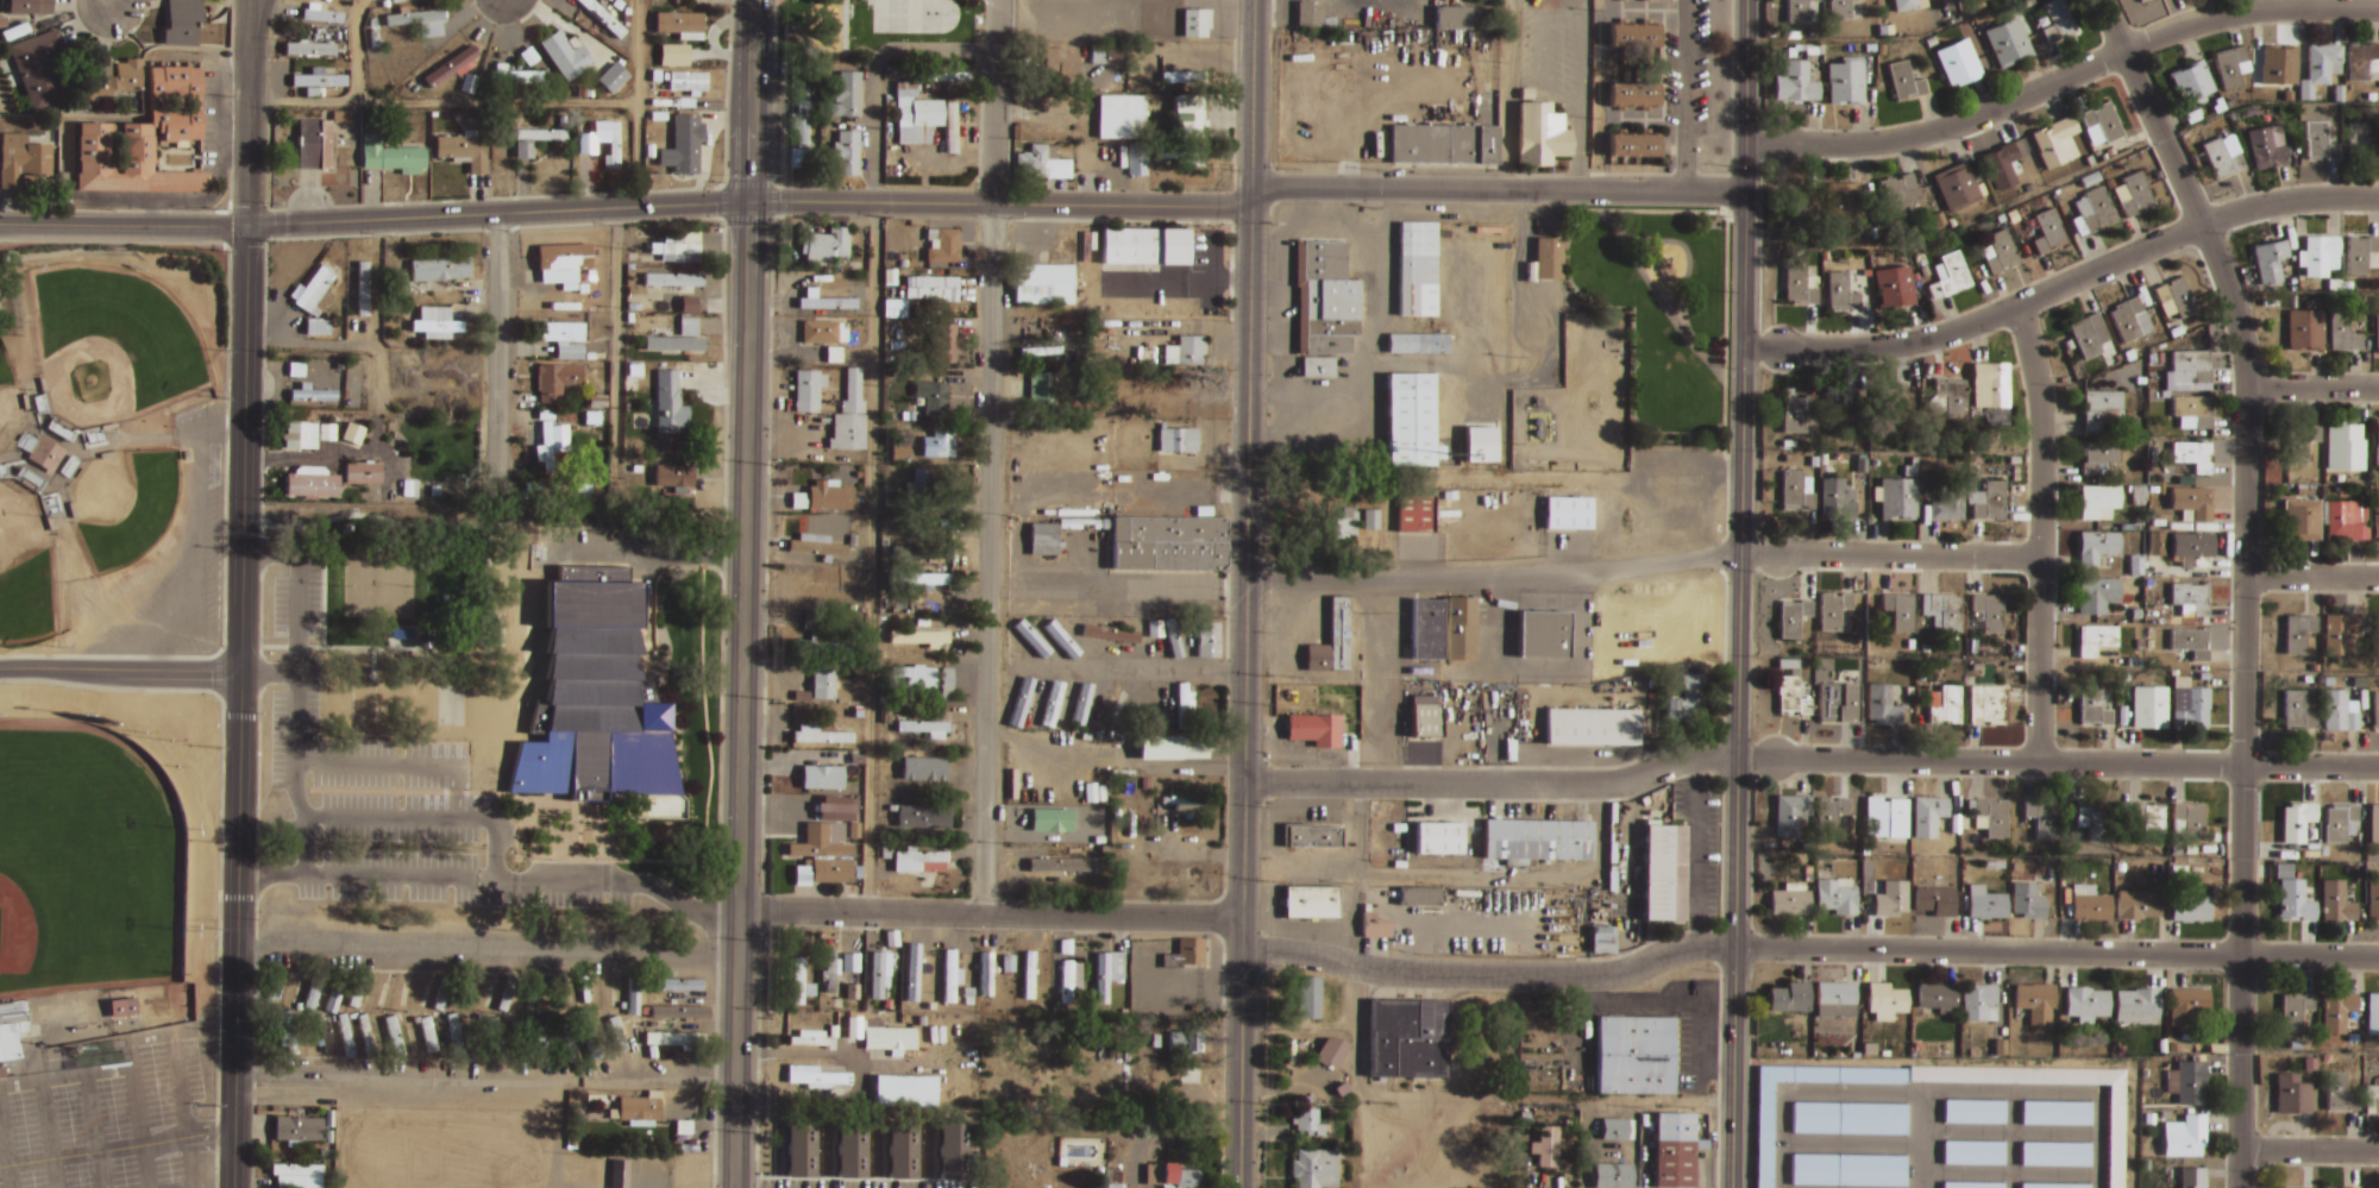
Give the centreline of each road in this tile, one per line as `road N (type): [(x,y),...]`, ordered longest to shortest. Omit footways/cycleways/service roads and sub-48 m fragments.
road 1 (residential): [(2242,1187),(2249,386),(2230,283),(2100,0)]
road 2 (residential): [(984,914),(996,0)]
road 3 (residential): [(2040,554),(1740,555),(1602,573),(1247,580)]
road 4 (residential): [(1244,782),(1255,0)]
road 5 (tertiary): [(1738,759),(1747,0)]
road 6 (secondary): [(751,202),(739,911)]
road 7 (residential): [(1743,350),(1925,341),(2201,224),(2289,200),(2378,198)]
road 8 (residential): [(1745,147),(1841,146),(1940,130),(2224,14),(2378,9)]
road 9 (residential): [(2378,956),(1735,949)]
road 10 (residential): [(2378,768),(1738,759)]
road 11 (tertiary): [(230,1187),(240,673)]
road 12 (tertiary): [(751,202),(244,226)]
road 13 (residential): [(739,911),(1243,919)]
road 14 (residential): [(1253,207),(751,202)]
road 15 (residential): [(1735,949),(1686,950),(1593,978),(1391,974),(1242,953)]
road 16 (residential): [(1738,759),(1666,763),(1600,786),(1244,782)]
road 17 (residential): [(1745,190),(1254,188)]
road 18 (residential): [(2039,762),(2040,414),(2021,304)]
road 19 (tertiary): [(240,673),(244,226)]
road 20 (secondary): [(739,911),(733,1187)]
road 21 (tertiary): [(244,226),(0,225)]
road 22 (tertiary): [(0,670),(240,673)]
road 23 (residential): [(496,213),(494,453)]
road 24 (tertiary): [(1732,1187),(1735,949)]
road 25 (tertiary): [(1240,1187),(1242,953)]
road 26 (secondary): [(751,202),(754,0)]
road 27 (tertiary): [(1735,949),(1738,759)]
road 28 (residential): [(244,226),(247,39)]
road 29 (tertiary): [(1243,919),(1244,782)]
road 30 (residential): [(2378,1147),(2242,1144)]
road 31 (residential): [(2378,387),(2249,386)]
road 32 (residential): [(2378,580),(2249,579)]

